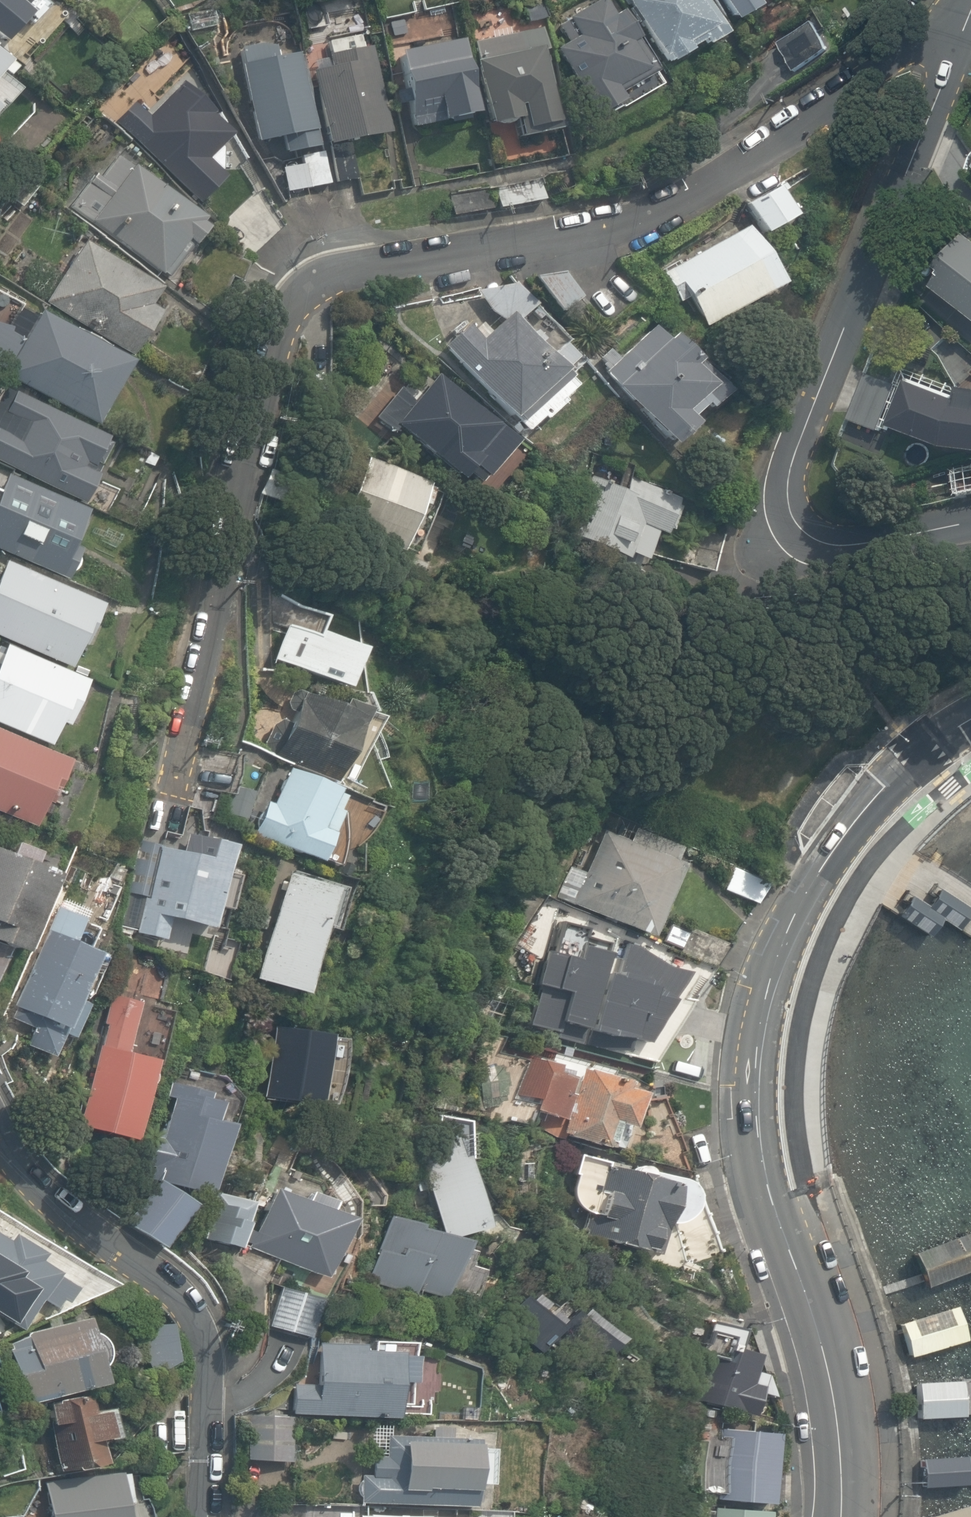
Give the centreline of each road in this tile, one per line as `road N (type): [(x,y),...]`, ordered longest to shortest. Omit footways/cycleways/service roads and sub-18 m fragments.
road 1 (residential): [(963,19),(936,19),(818,114),(696,188),(631,215),(553,239),(318,278),(270,350),(173,776)]
road 2 (secondary): [(970,720),(884,787),(814,879),(778,955),(756,1052),(758,1152),(813,1314),(835,1413),(841,1516)]
road 3 (residential): [(970,522),(865,547),(815,540),(789,515),(789,466),(963,19)]
road 4 (residential): [(203,1516),(207,1347),(197,1322),(182,1297),(53,1204),(0,1134)]

